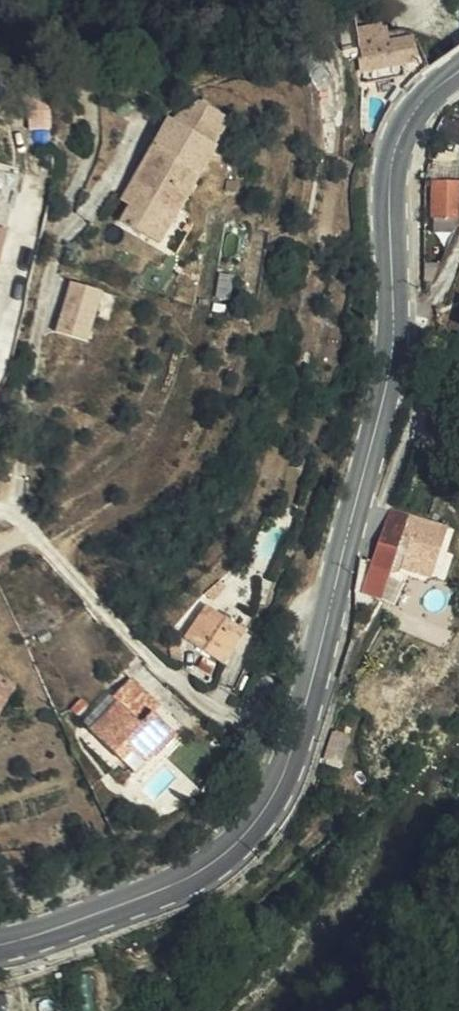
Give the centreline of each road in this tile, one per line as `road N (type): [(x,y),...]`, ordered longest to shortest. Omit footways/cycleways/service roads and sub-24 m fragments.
road 1 (tertiary): [(0,944),(182,883),(227,852),(279,784),(303,717),(387,383),(394,148),(410,117),(458,74)]

